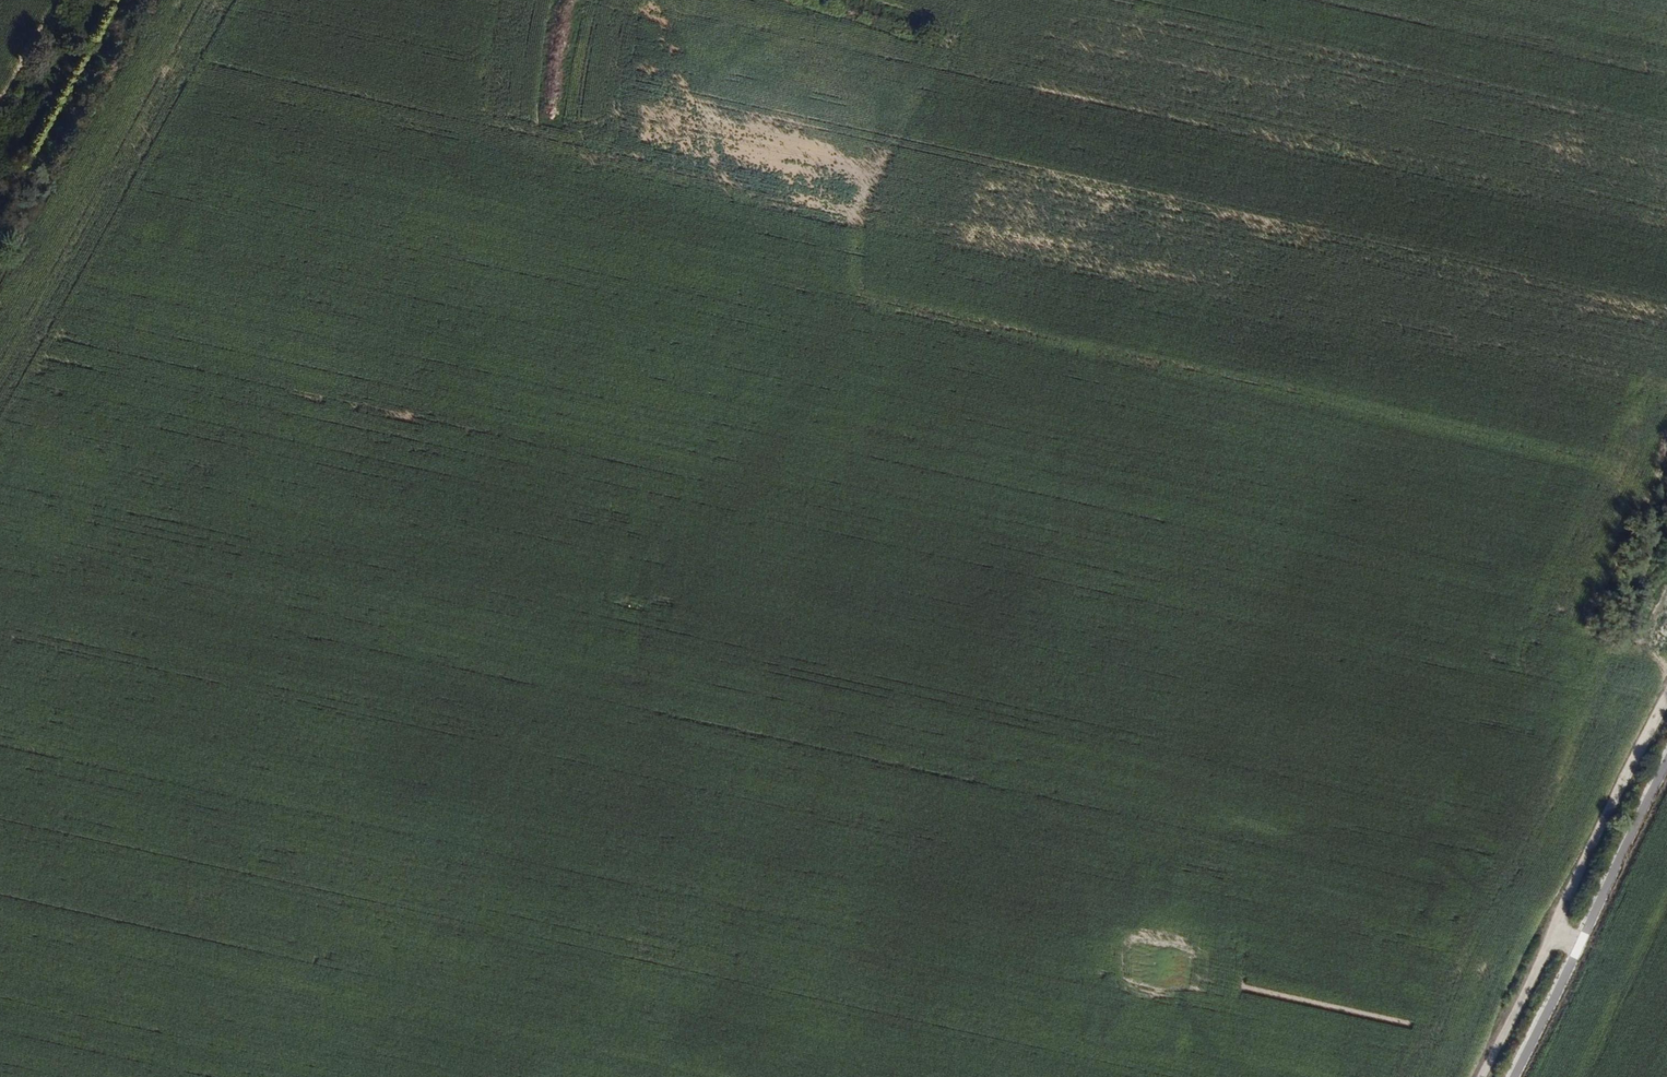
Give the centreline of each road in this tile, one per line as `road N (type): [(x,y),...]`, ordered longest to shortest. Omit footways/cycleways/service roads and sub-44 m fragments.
road 1 (track): [(1480,1076),(1666,698)]

